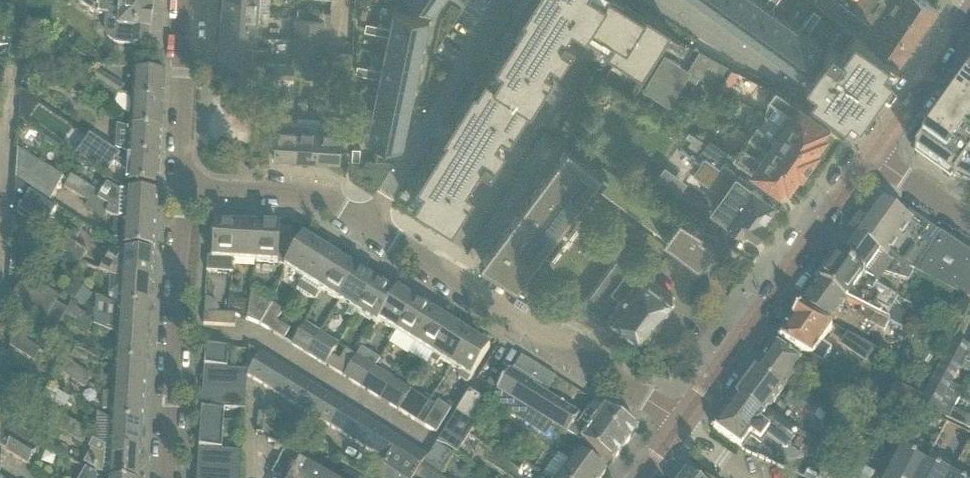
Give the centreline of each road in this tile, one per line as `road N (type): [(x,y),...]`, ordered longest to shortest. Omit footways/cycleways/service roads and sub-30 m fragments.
road 1 (residential): [(680,424),(368,226)]
road 2 (tertiary): [(680,424),(873,155)]
road 3 (residential): [(166,477),(186,181)]
road 4 (residential): [(368,226),(509,0)]
road 5 (residential): [(0,282),(16,44)]
road 6 (residential): [(368,226),(320,197),(186,181)]
road 7 (residential): [(186,181),(179,166),(188,0)]
road 8 (residential): [(653,0),(805,99)]
road 9 (tertiary): [(873,155),(969,18)]

